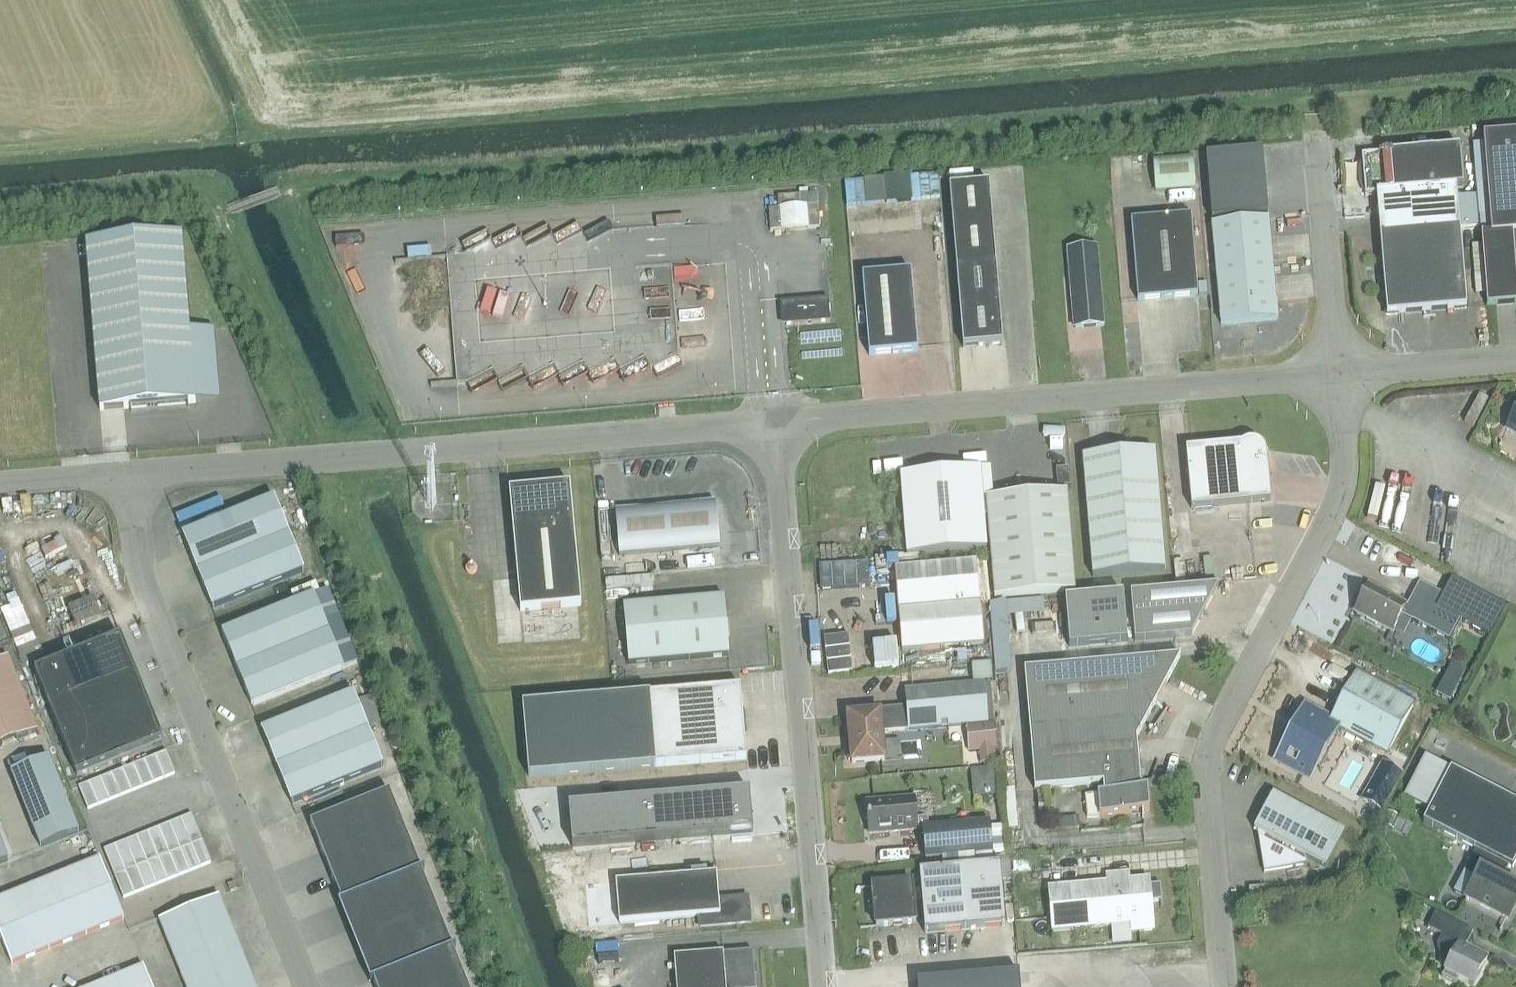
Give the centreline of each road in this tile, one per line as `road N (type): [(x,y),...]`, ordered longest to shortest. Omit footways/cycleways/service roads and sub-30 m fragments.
road 1 (unclassified): [(128,474),(775,422)]
road 2 (unclassified): [(1223,986),(1207,754),(1340,488),(1338,373)]
road 3 (unclassified): [(824,986),(775,422)]
road 4 (unclassified): [(775,422),(1338,373)]
road 5 (unclassified): [(306,986),(150,600),(128,474)]
road 6 (unclassified): [(1338,373),(1317,141)]
road 7 (unclassified): [(1338,373),(1515,358)]
road 8 (unclassified): [(0,484),(128,474)]

